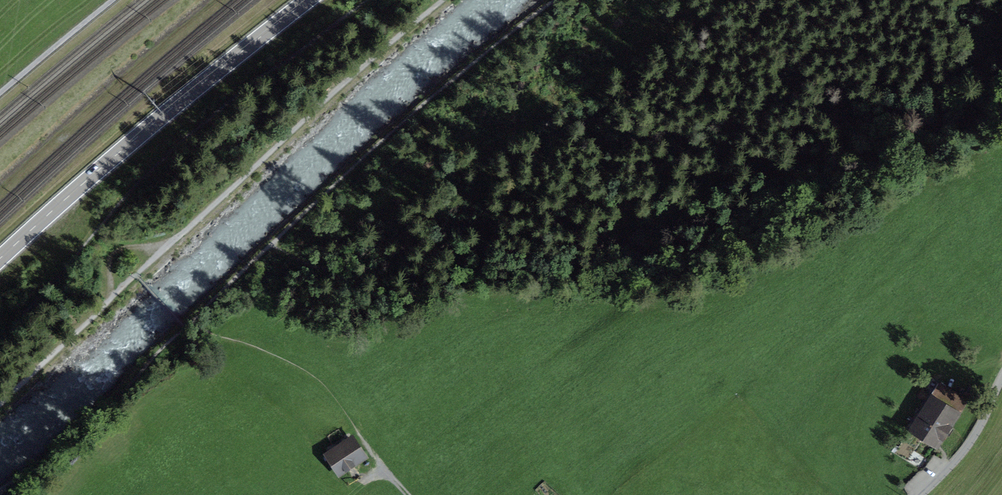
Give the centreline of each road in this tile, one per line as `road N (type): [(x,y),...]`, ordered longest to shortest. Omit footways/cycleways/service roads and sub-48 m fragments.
road 1 (secondary): [(306,0),(0,258)]
road 2 (residential): [(923,494),(969,445),(1001,375)]

